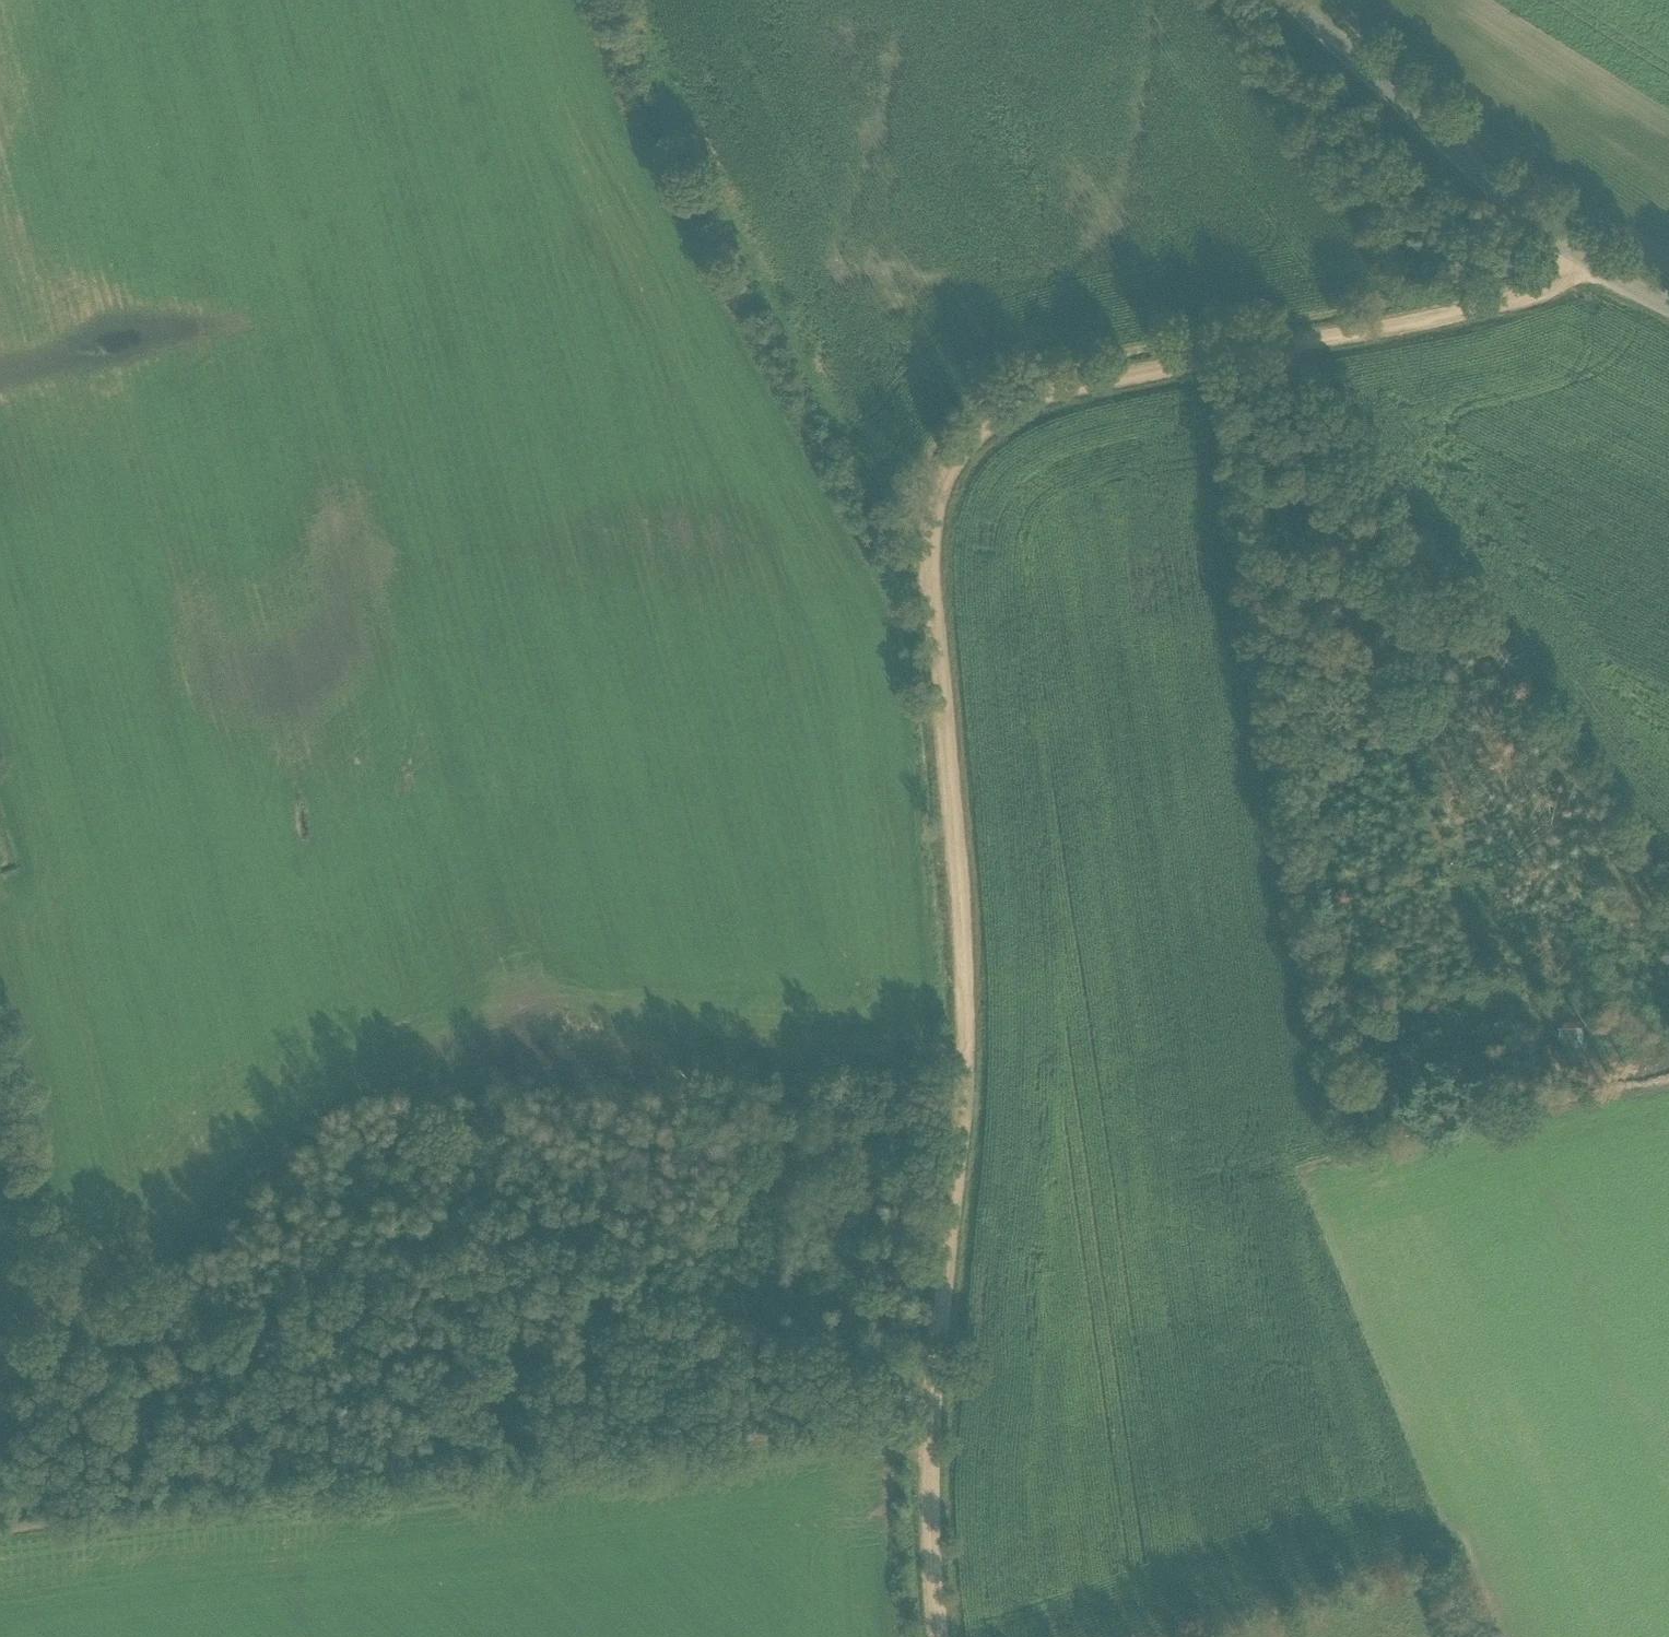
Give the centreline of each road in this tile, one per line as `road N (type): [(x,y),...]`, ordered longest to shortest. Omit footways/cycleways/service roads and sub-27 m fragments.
road 1 (track): [(943,1636),(943,1396),(961,1168),(961,959),(931,556),(940,501),(972,449),(1022,409),(1076,386),(1526,295),(1594,254)]
road 2 (unclassified): [(1668,290),(1594,254),(1309,0)]

